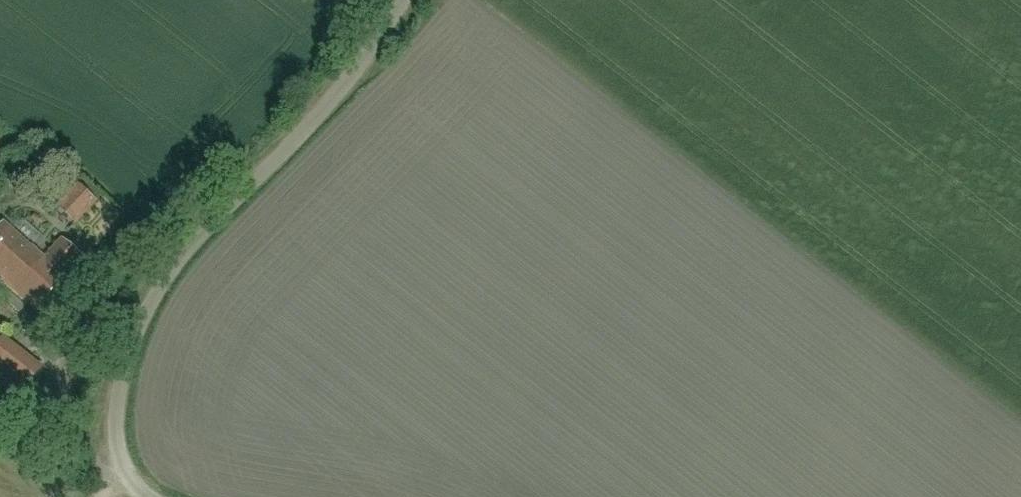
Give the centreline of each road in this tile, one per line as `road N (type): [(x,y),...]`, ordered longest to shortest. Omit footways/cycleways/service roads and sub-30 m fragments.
road 1 (residential): [(145,496),(114,441),(123,358),(207,224),(335,106),(409,0)]

